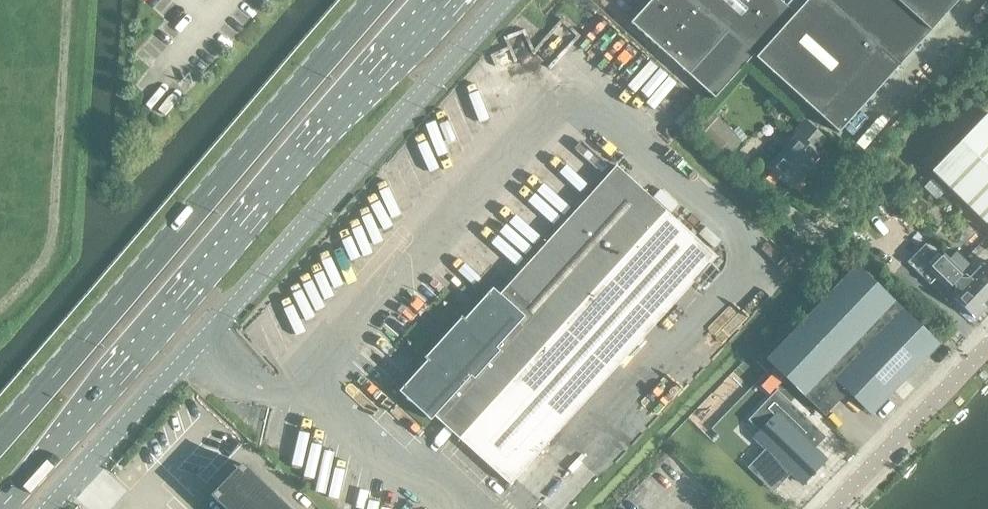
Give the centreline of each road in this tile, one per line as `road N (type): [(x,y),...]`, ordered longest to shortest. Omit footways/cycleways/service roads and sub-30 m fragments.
road 1 (unclassified): [(49,508),(509,0)]
road 2 (primary): [(0,506),(439,0)]
road 3 (primary): [(374,0),(0,436)]
road 4 (unclassified): [(834,508),(987,348)]

